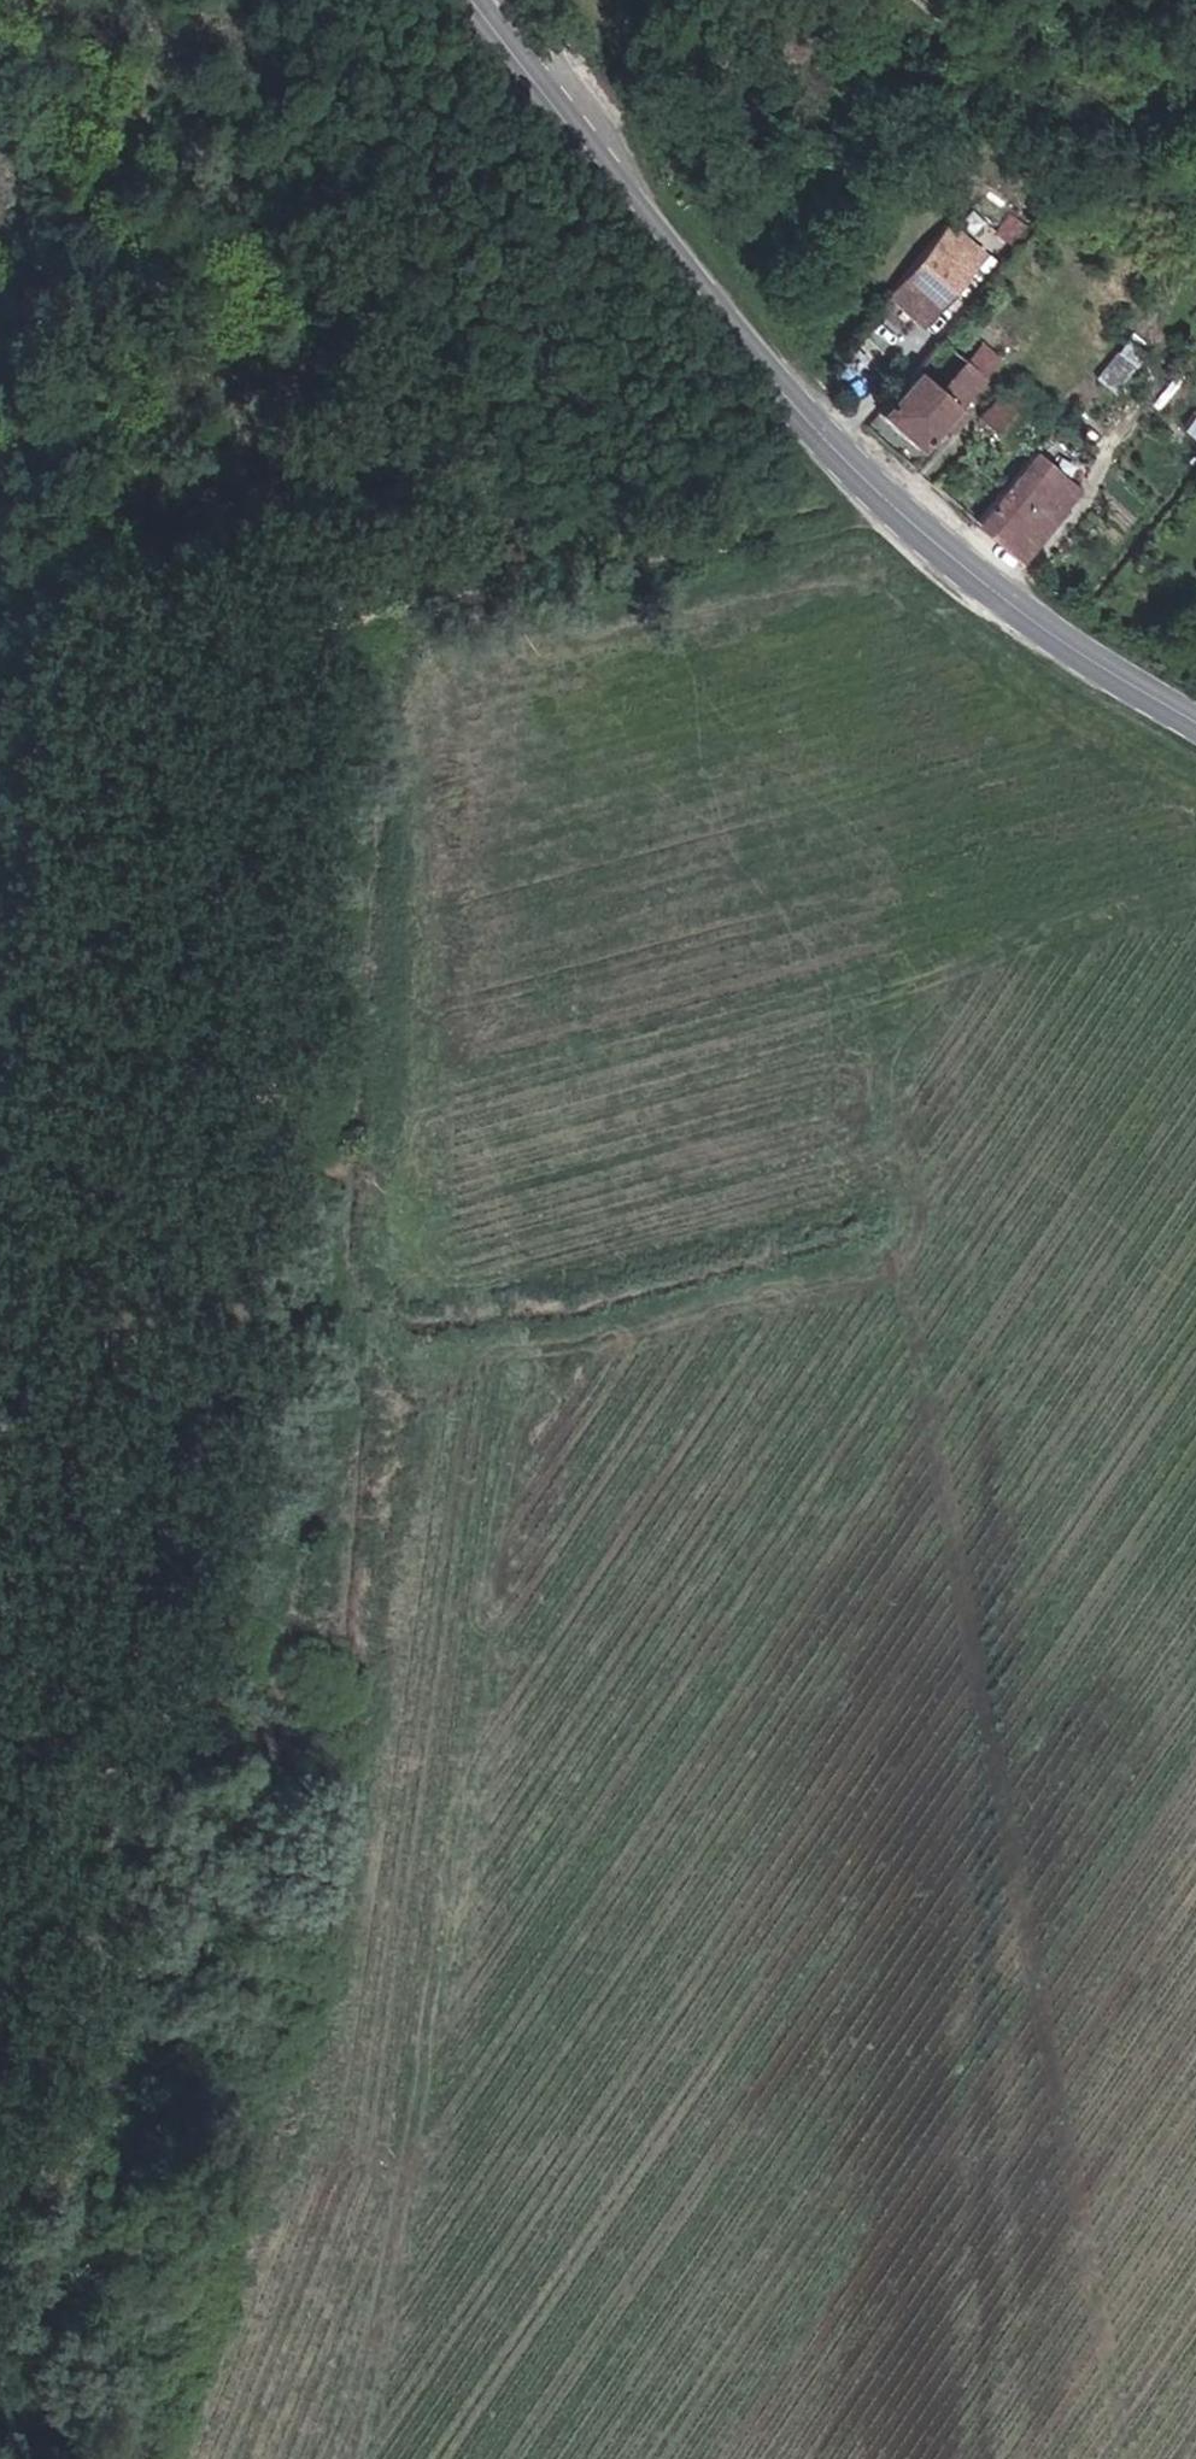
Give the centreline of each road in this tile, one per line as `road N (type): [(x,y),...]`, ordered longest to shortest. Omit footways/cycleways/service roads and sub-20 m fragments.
road 1 (primary): [(476,0),(852,468),(943,549),(1087,655),(1195,719)]

